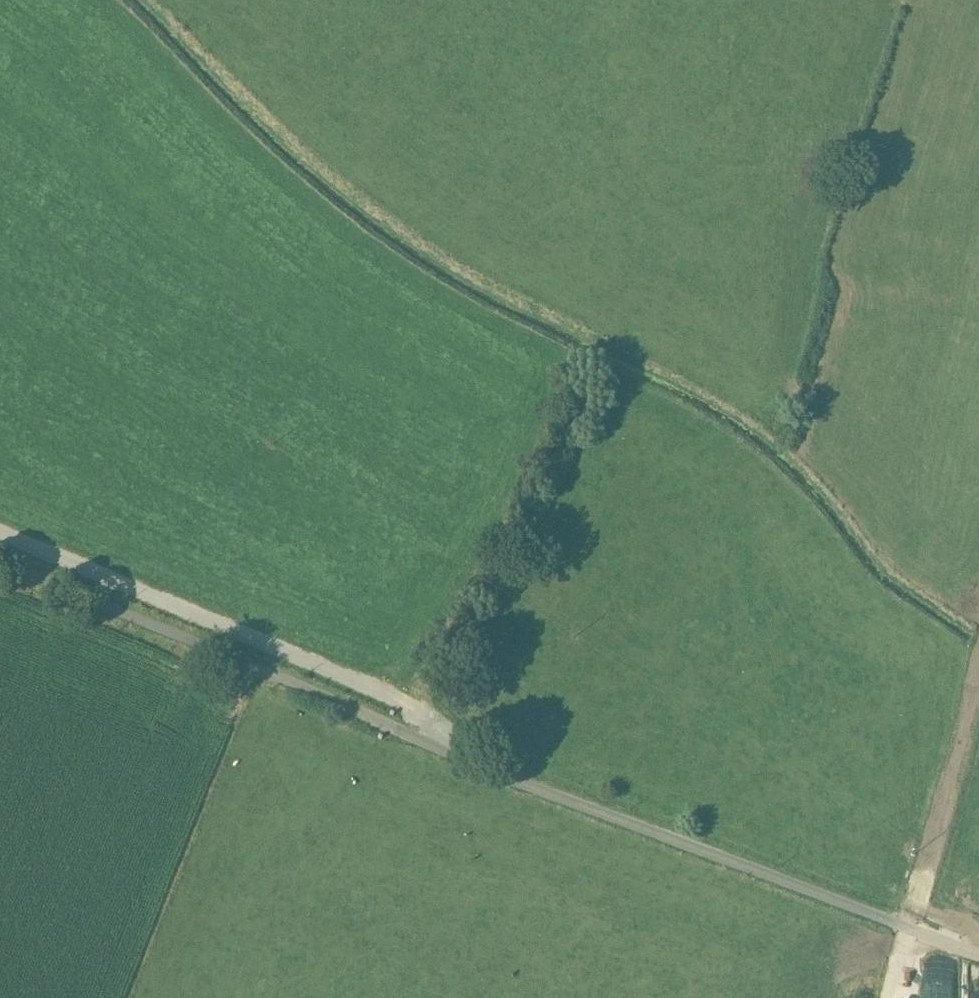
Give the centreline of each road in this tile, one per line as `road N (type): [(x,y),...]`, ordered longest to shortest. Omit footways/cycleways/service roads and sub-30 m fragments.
road 1 (residential): [(978,951),(385,726),(0,567)]

